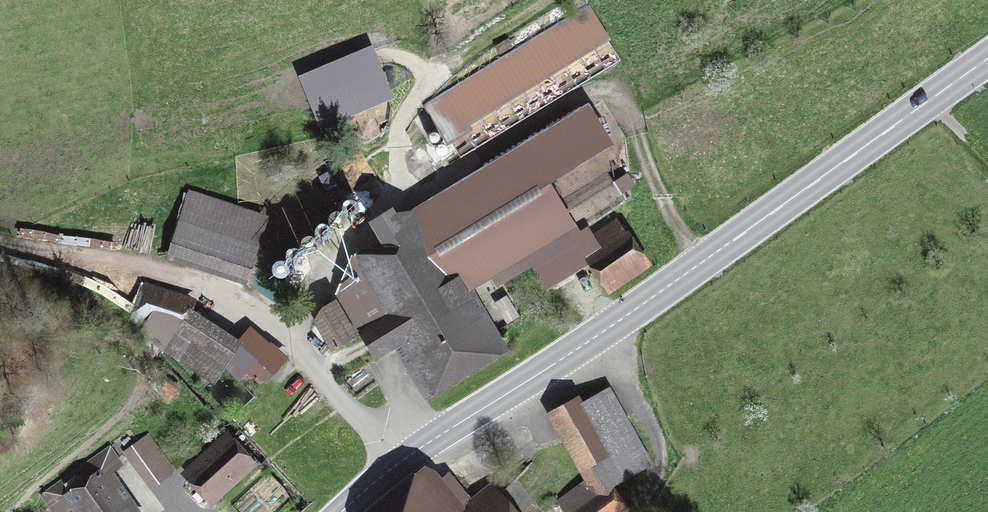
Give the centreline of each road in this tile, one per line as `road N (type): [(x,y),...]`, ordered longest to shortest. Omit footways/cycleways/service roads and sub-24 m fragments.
road 1 (secondary): [(393,468),(987,59)]
road 2 (residential): [(393,468),(332,385),(243,317),(134,273),(13,251)]
road 3 (track): [(613,93),(700,263)]

